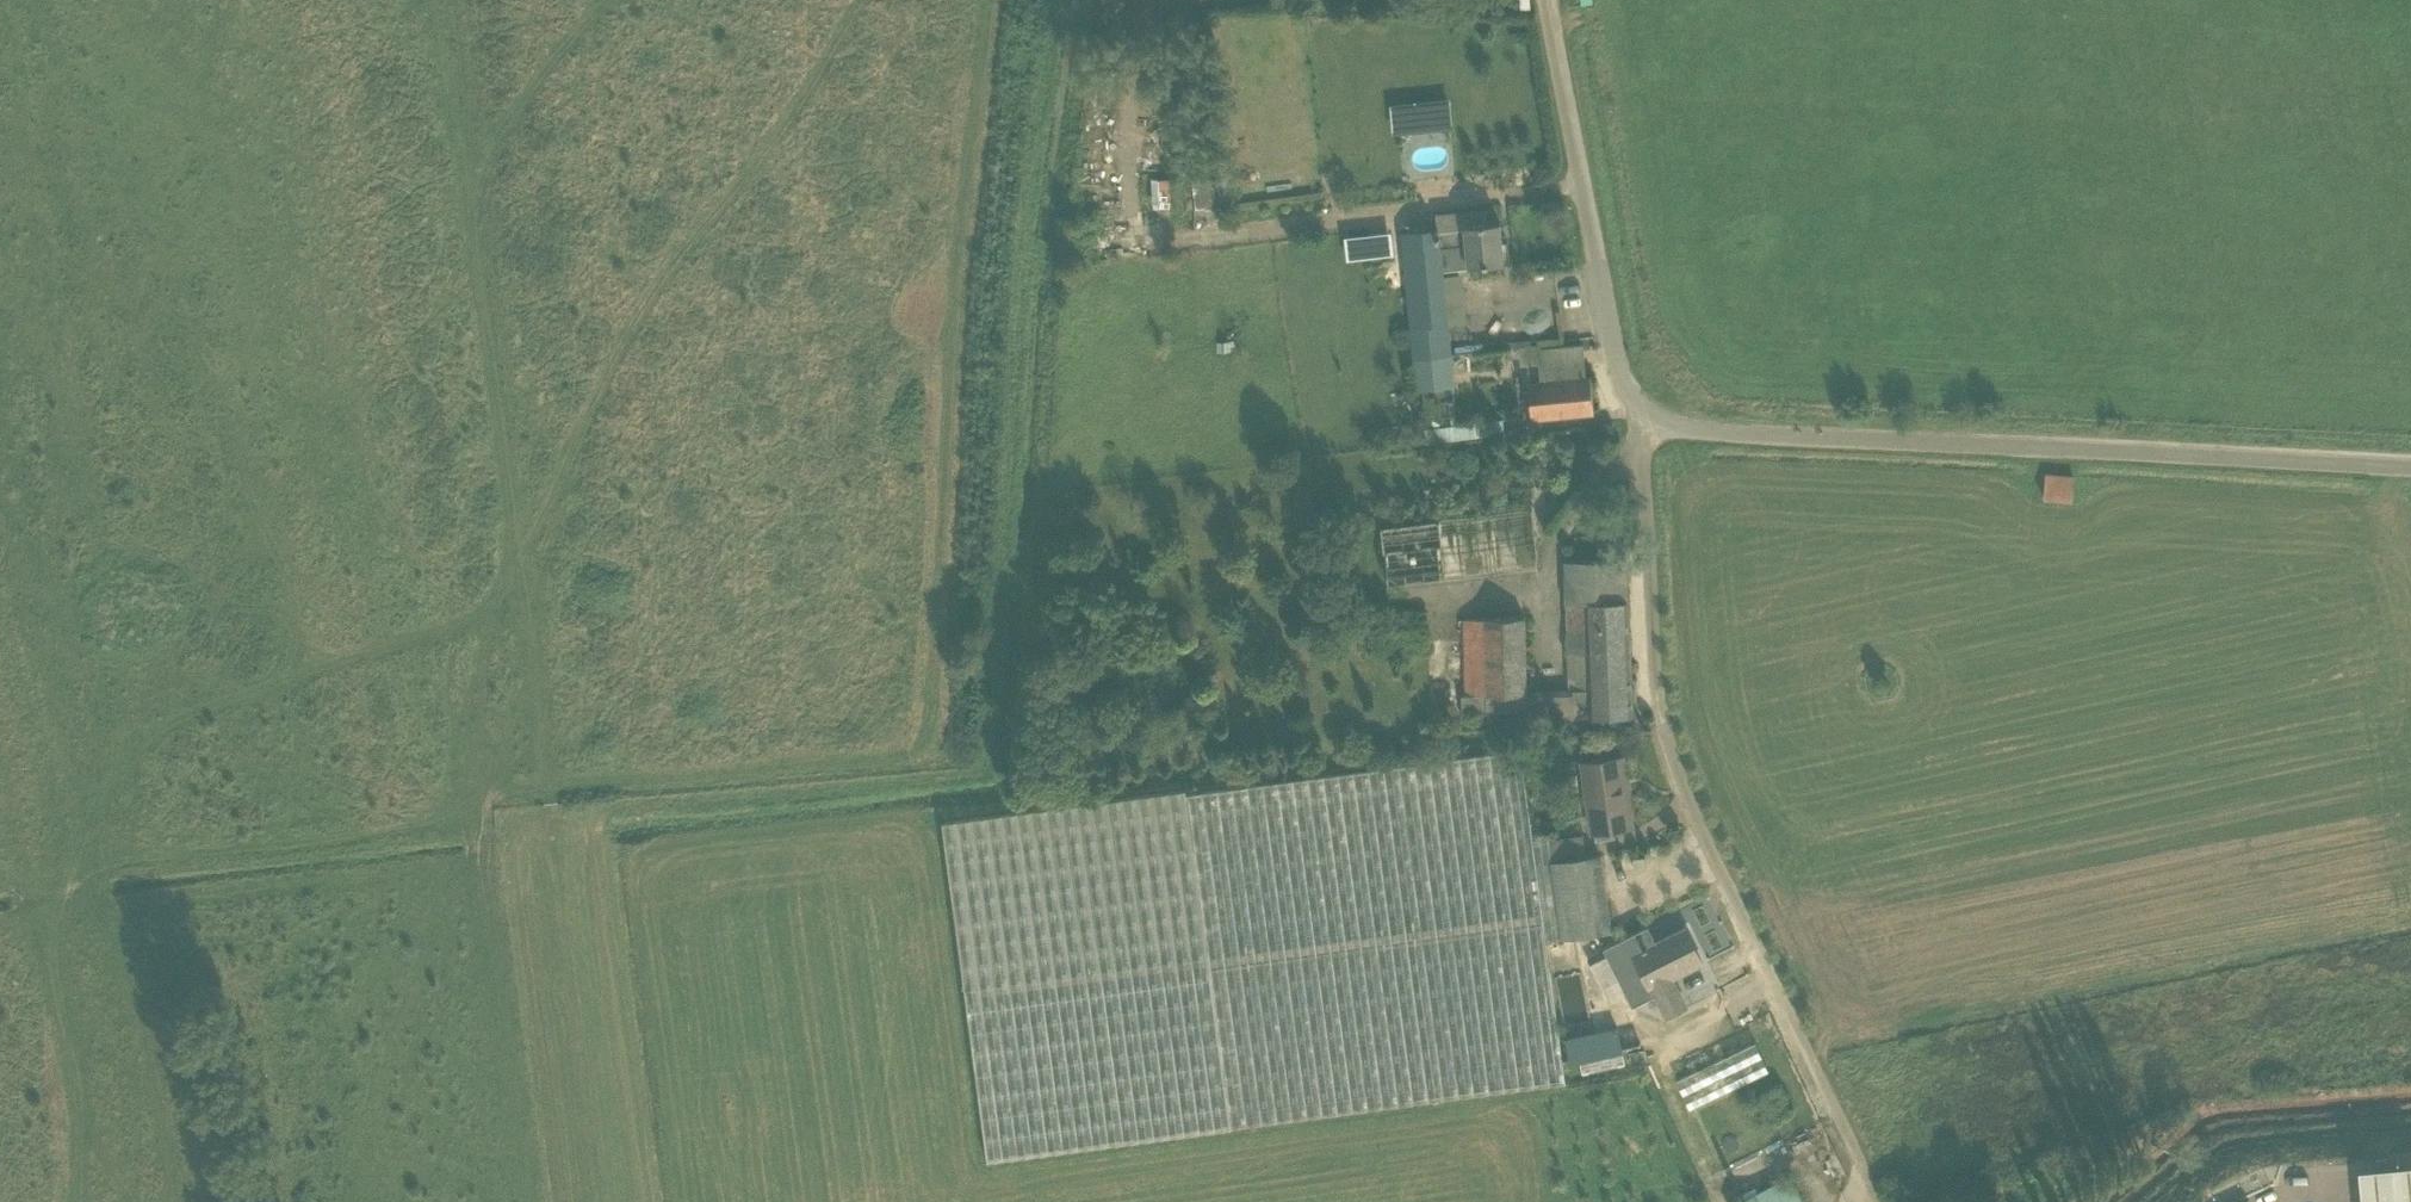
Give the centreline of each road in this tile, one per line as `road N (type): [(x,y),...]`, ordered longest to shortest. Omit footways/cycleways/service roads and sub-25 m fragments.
road 1 (track): [(166,1201),(65,878),(114,777),(217,697),(464,625),(492,589),(527,532),(526,464),(488,207),(505,115),(552,45),(610,0)]
road 2 (unclassified): [(1880,1201),(1679,784),(1656,688),(1645,426)]
road 3 (unclassified): [(2410,463),(1645,426)]
road 4 (track): [(526,1201),(478,814),(464,625)]
road 5 (unclassified): [(1645,426),(1615,356),(1547,0)]
road 6 (track): [(65,878),(49,931),(82,1124),(79,1201)]

